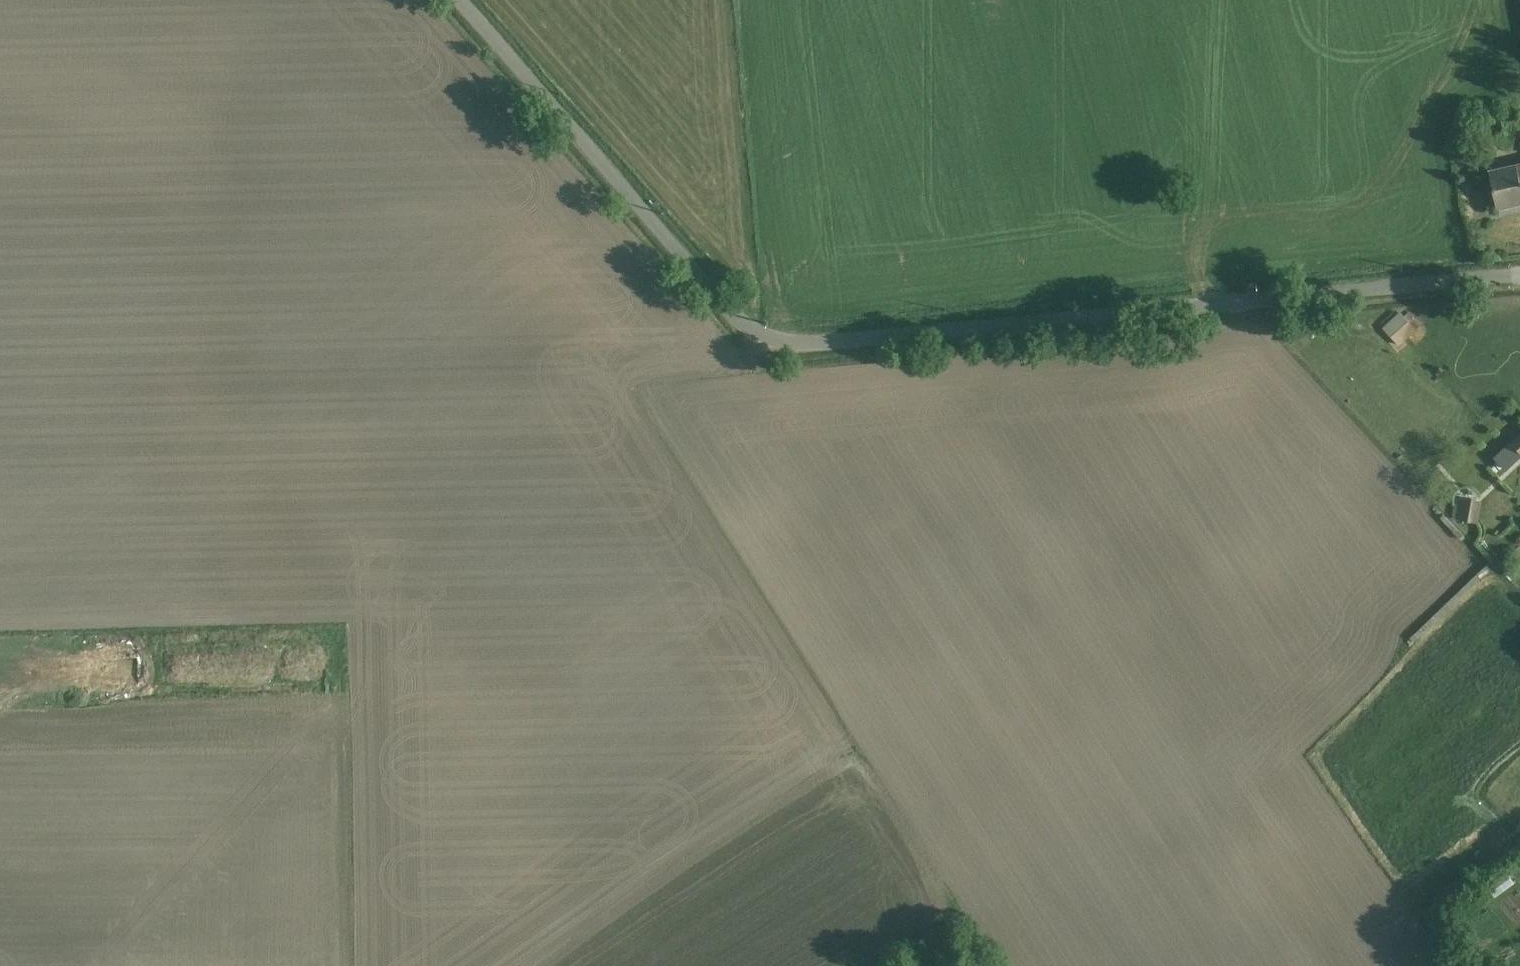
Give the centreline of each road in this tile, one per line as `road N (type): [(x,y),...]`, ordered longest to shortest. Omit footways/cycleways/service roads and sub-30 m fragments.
road 1 (residential): [(1519,276),(803,351),(746,329),(459,0)]

